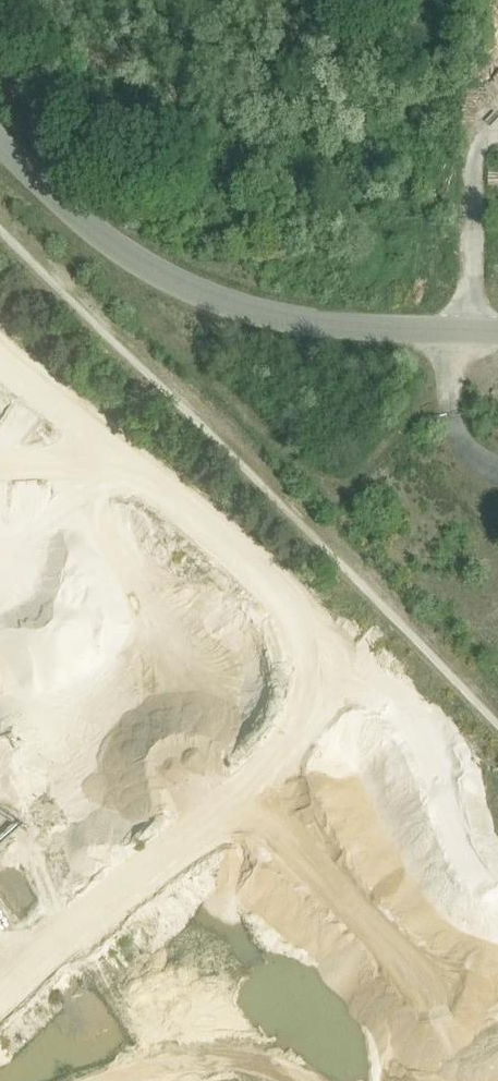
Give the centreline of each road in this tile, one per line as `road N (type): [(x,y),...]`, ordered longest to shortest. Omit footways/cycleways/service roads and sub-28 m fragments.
road 1 (track): [(0,361),(280,610),(328,694),(329,868),(262,987),(135,1072),(105,1080)]
road 2 (track): [(497,712),(0,209)]
road 3 (unclassified): [(0,149),(113,254),(219,310),(306,331),(497,339)]

